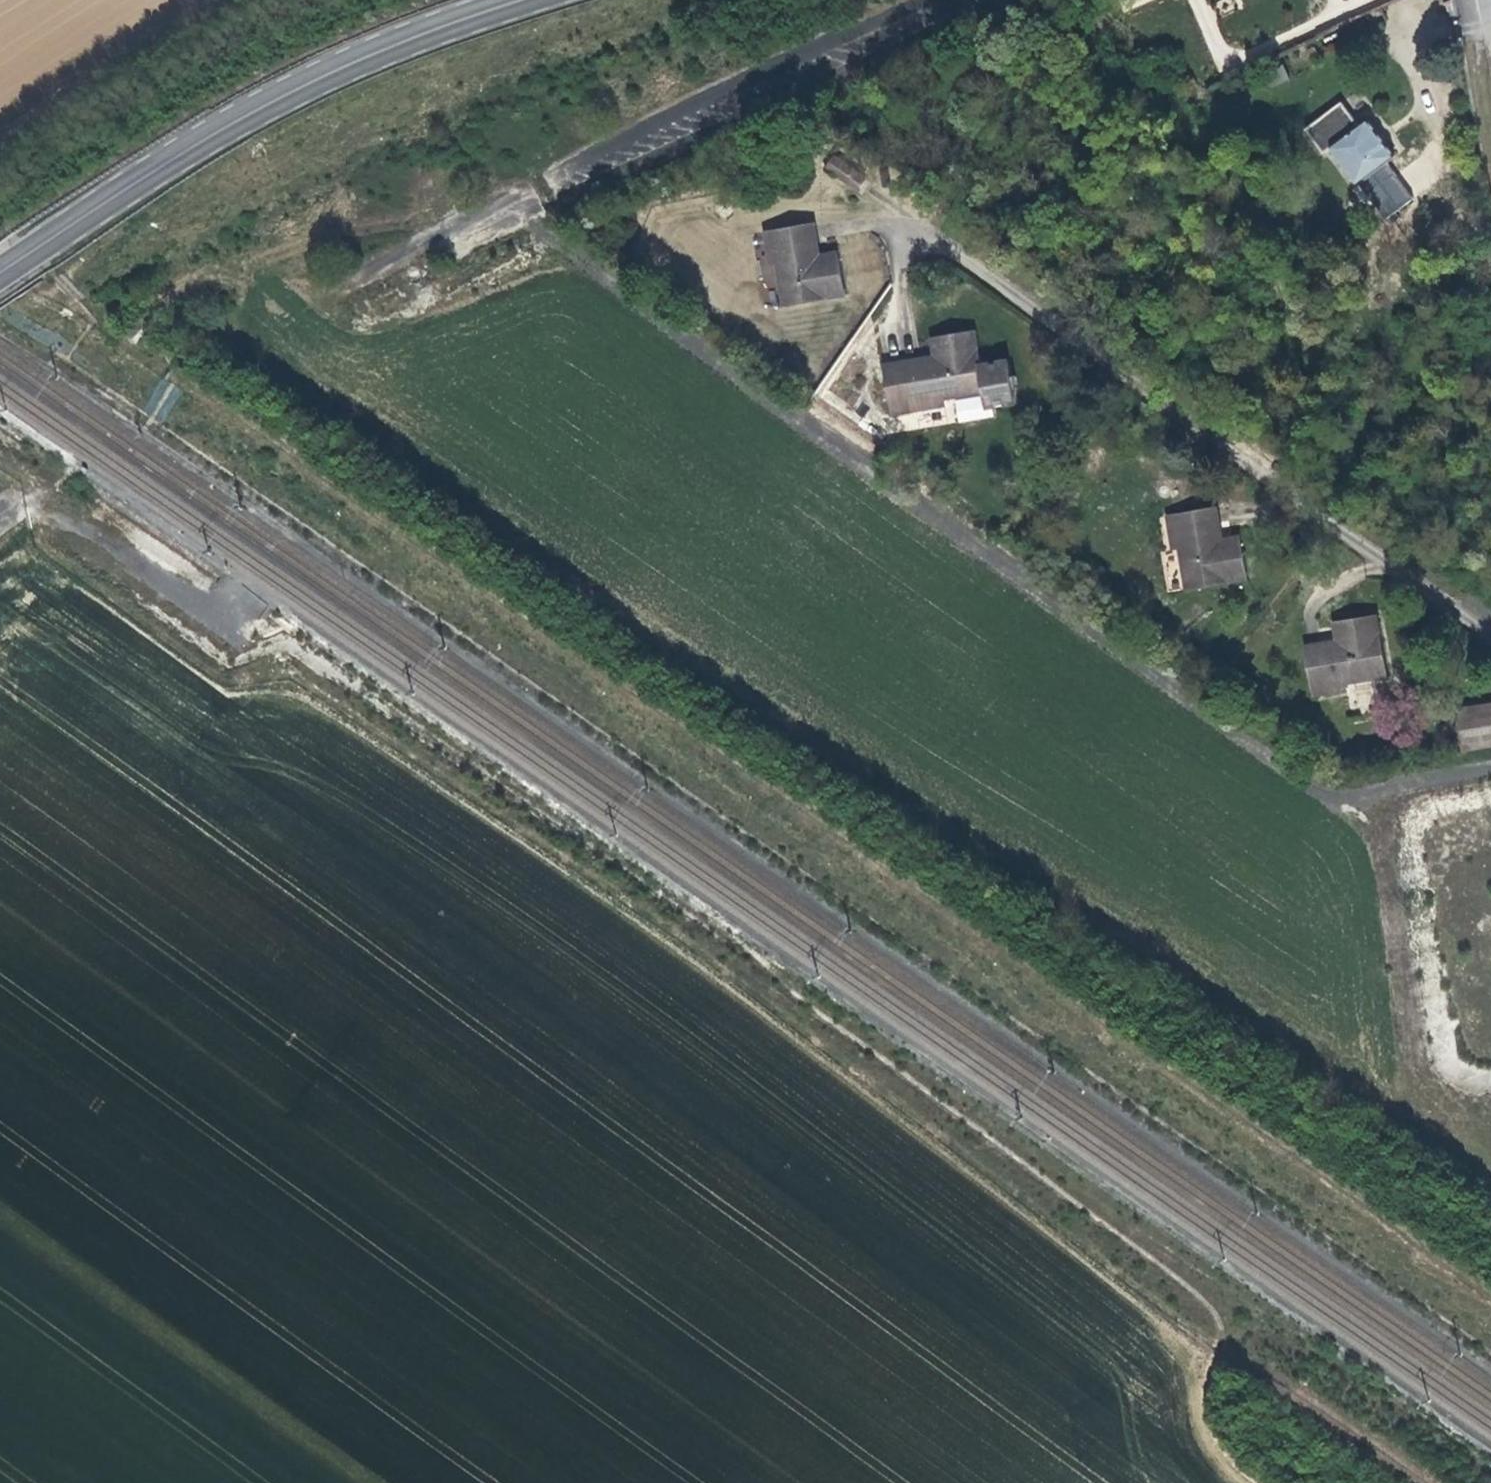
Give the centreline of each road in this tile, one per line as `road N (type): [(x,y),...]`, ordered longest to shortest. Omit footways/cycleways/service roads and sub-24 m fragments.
road 1 (residential): [(936,221),(1490,619)]
road 2 (primary): [(0,275),(291,92),(518,0)]

